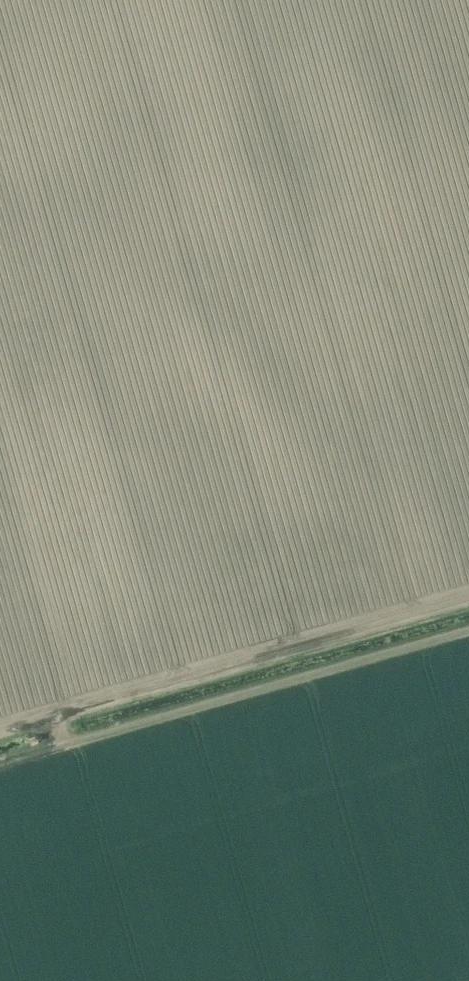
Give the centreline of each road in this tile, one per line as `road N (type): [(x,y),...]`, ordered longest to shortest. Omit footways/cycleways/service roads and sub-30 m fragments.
road 1 (track): [(0,762),(468,628)]

